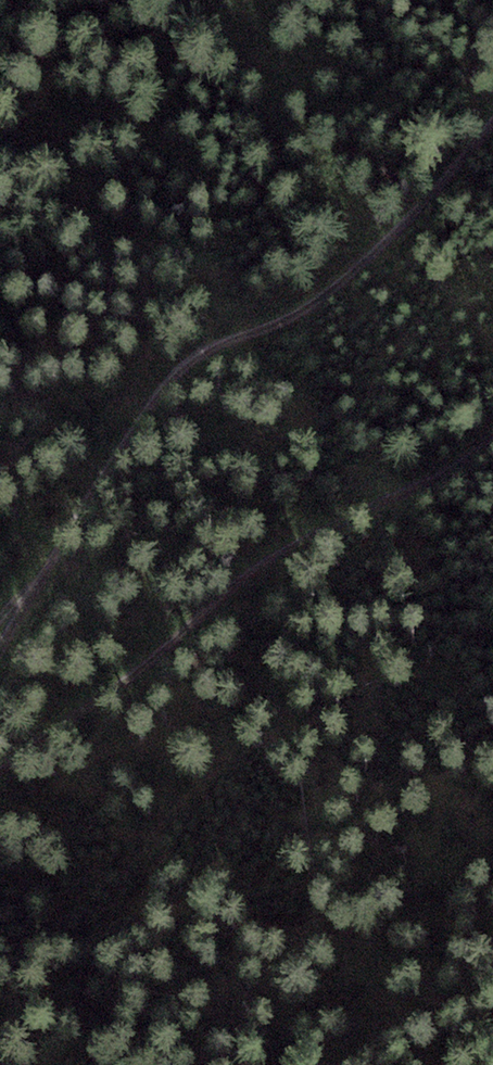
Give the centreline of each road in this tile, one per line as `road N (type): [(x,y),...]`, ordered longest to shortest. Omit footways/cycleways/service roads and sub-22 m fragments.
road 1 (track): [(31,588),(145,404),(191,361),(284,320),(392,237),(492,125)]
road 2 (track): [(492,440),(423,489),(230,593),(0,775)]

